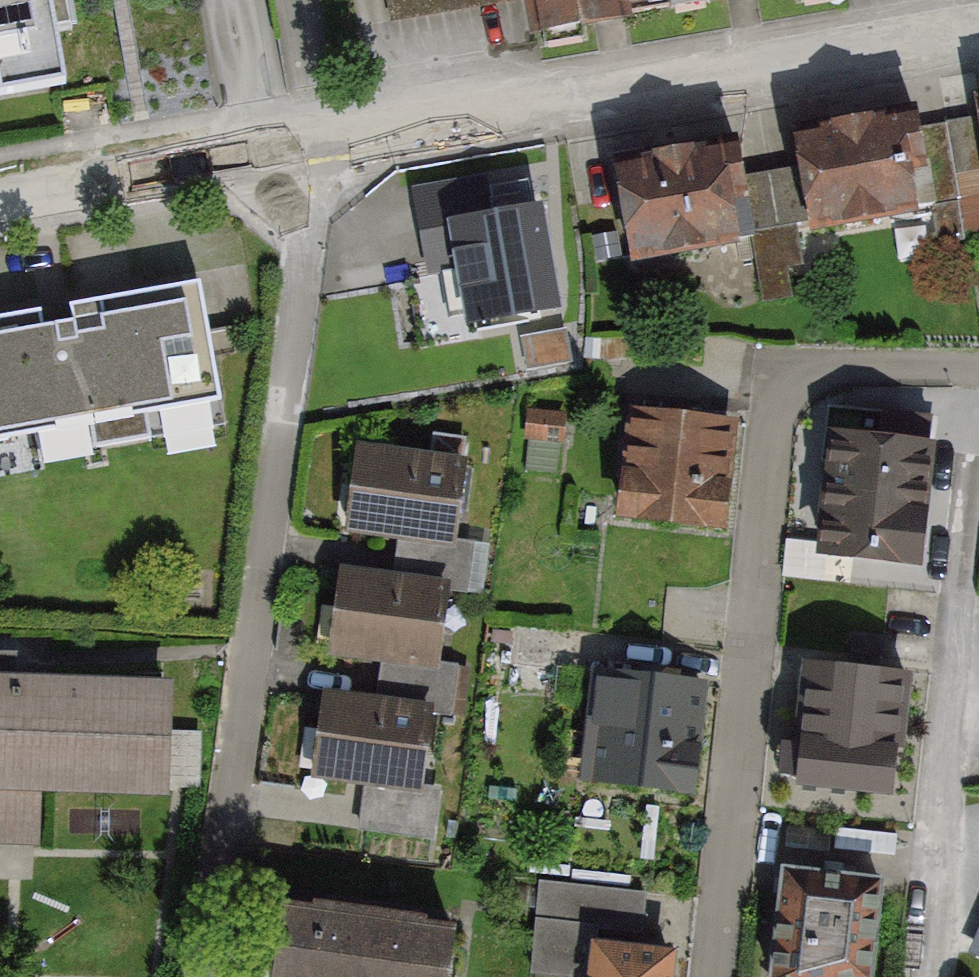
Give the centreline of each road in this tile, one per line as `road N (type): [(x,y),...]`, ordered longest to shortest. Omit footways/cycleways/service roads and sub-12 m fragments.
road 1 (residential): [(206,976),(306,224),(291,154)]
road 2 (residential): [(717,976),(781,378),(978,370)]
road 3 (residential): [(978,29),(291,154)]
road 4 (residential): [(978,424),(922,976)]
road 5 (residential): [(291,154),(0,200)]

